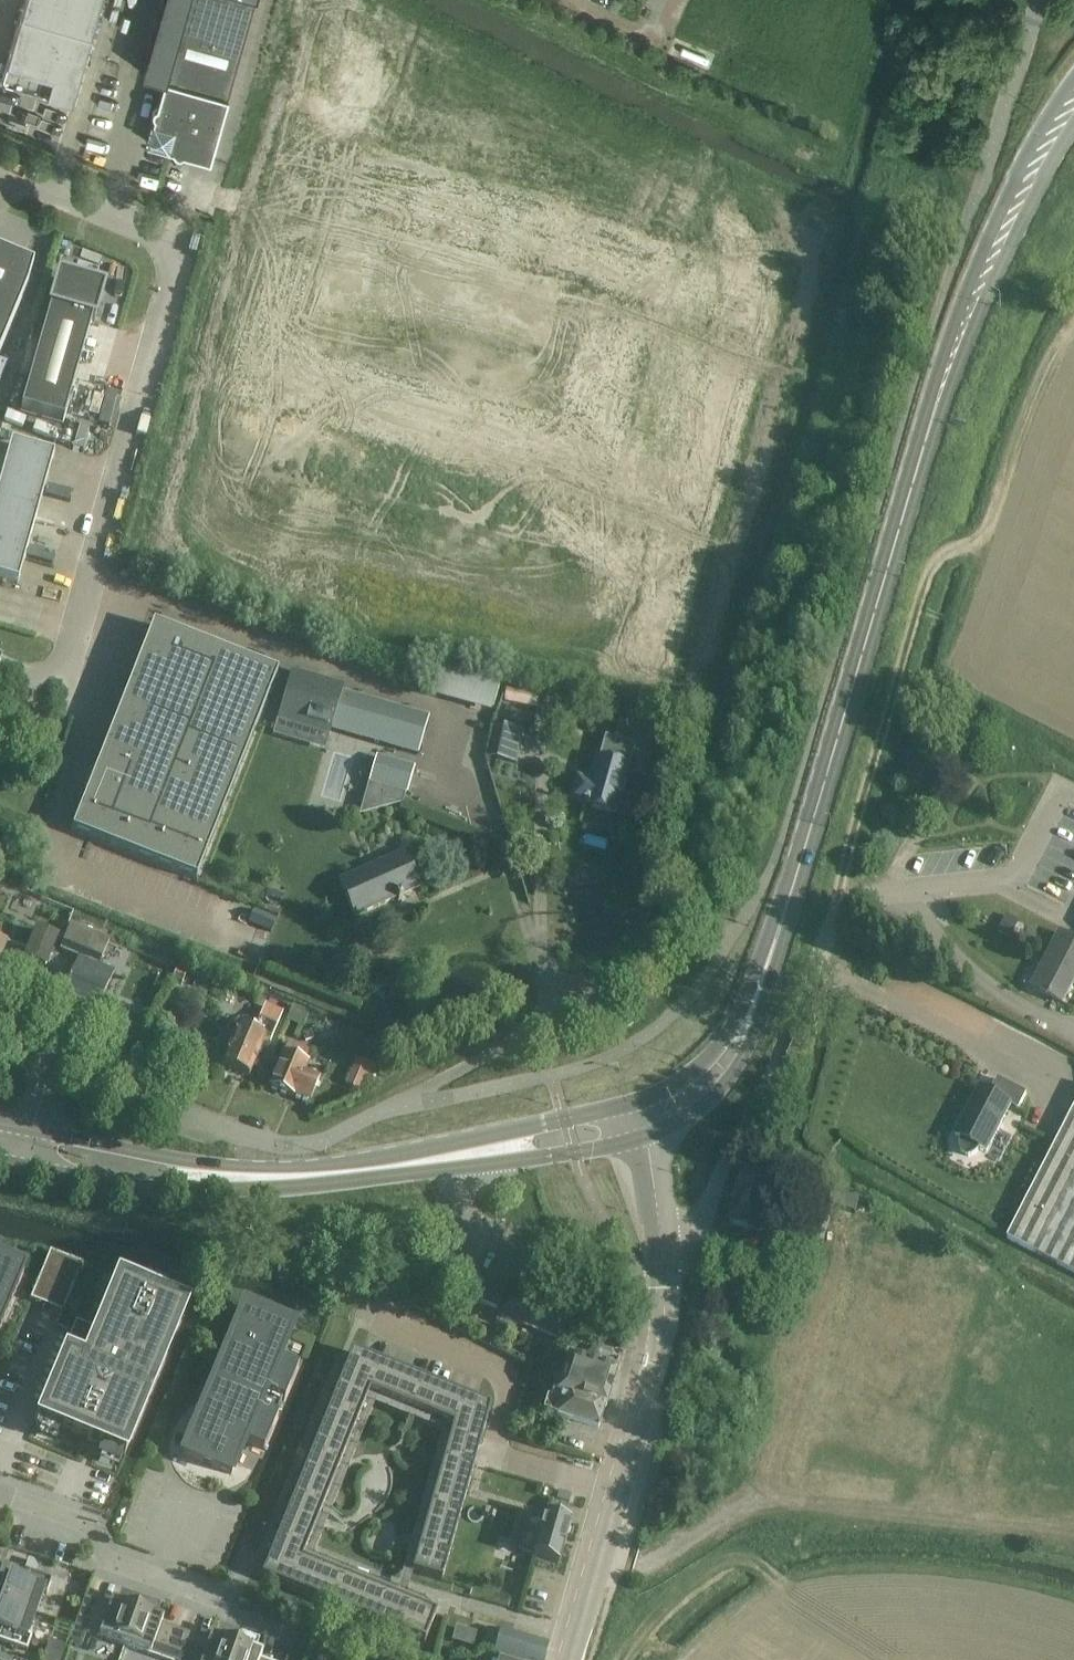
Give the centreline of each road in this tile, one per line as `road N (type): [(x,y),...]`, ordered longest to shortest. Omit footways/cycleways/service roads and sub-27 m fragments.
road 1 (unclassified): [(0,671),(55,693),(177,263),(147,230),(0,167)]
road 2 (secondary): [(25,1165),(147,1185),(247,1190),(542,1159),(642,1139)]
road 3 (track): [(832,911),(926,575),(935,560),(984,531),(1049,350)]
road 4 (secondary): [(625,1106),(436,1150),(314,1168),(191,1163),(30,1132)]
road 5 (unclassified): [(567,1659),(661,1317),(659,1229),(642,1139)]
road 6 (track): [(620,1659),(690,1579),(726,1559),(749,1563),(777,1585),(816,1574),(915,1569),(991,1576),(1073,1598)]
road 7 (secondary): [(803,848),(920,455)]
road 8 (secondary): [(1073,83),(1010,190),(960,301),(920,455)]
road 9 (residential): [(52,1062),(282,1147),(320,1144),(412,1108)]
road 10 (secondary): [(920,455),(1014,237),(1073,130)]
road 11 (secondary): [(642,1139),(706,1103),(742,1057),(786,935),(803,848)]
road 12 (residential): [(303,1639),(108,1562),(88,1525),(0,1495)]
road 13 (secondary): [(803,848),(741,1009),(717,1049),(661,1093),(625,1106)]
road 14 (track): [(767,1483),(807,1501),(1073,1530)]
road 15 (track): [(767,1483),(841,1221)]
road 16 (track): [(596,1559),(632,1566),(656,1561),(767,1483)]

